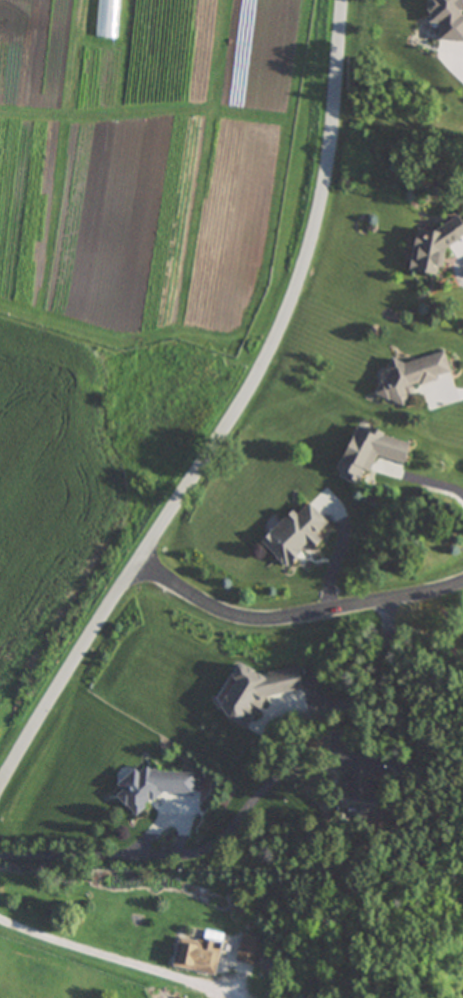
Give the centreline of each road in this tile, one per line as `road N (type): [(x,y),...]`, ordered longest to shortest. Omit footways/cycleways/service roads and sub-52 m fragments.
road 1 (residential): [(0,801),(246,409),(295,310),(330,177),(344,0)]
road 2 (residential): [(154,550),(218,595),(262,602),(462,572)]

